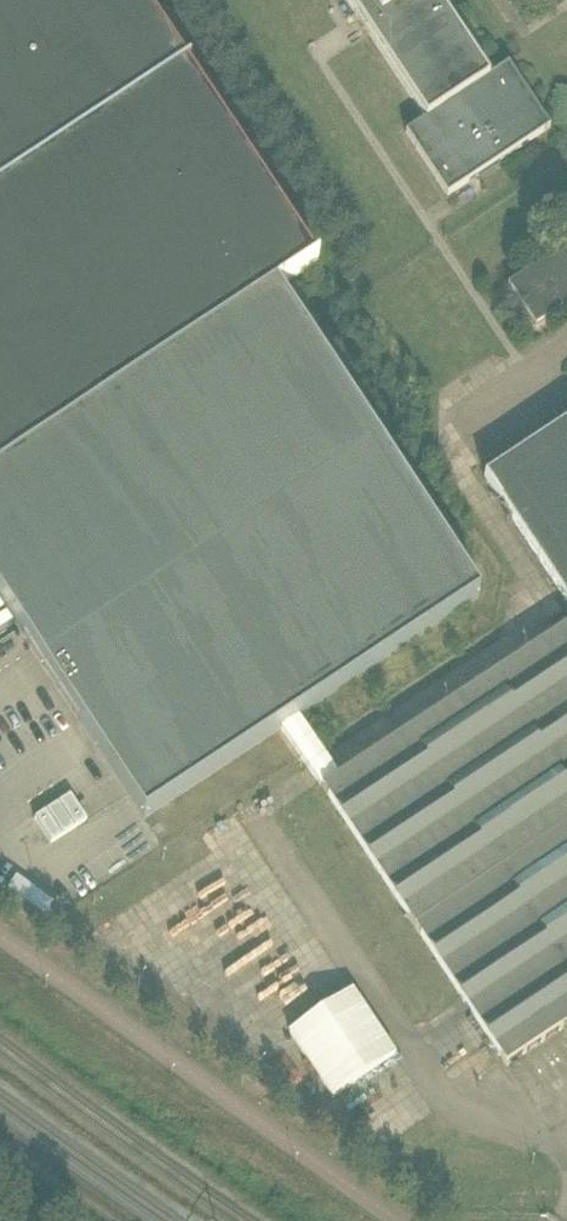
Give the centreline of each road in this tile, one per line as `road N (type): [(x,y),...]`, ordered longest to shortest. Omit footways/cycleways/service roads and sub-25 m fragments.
road 1 (unclassified): [(394,1220),(0,939)]

